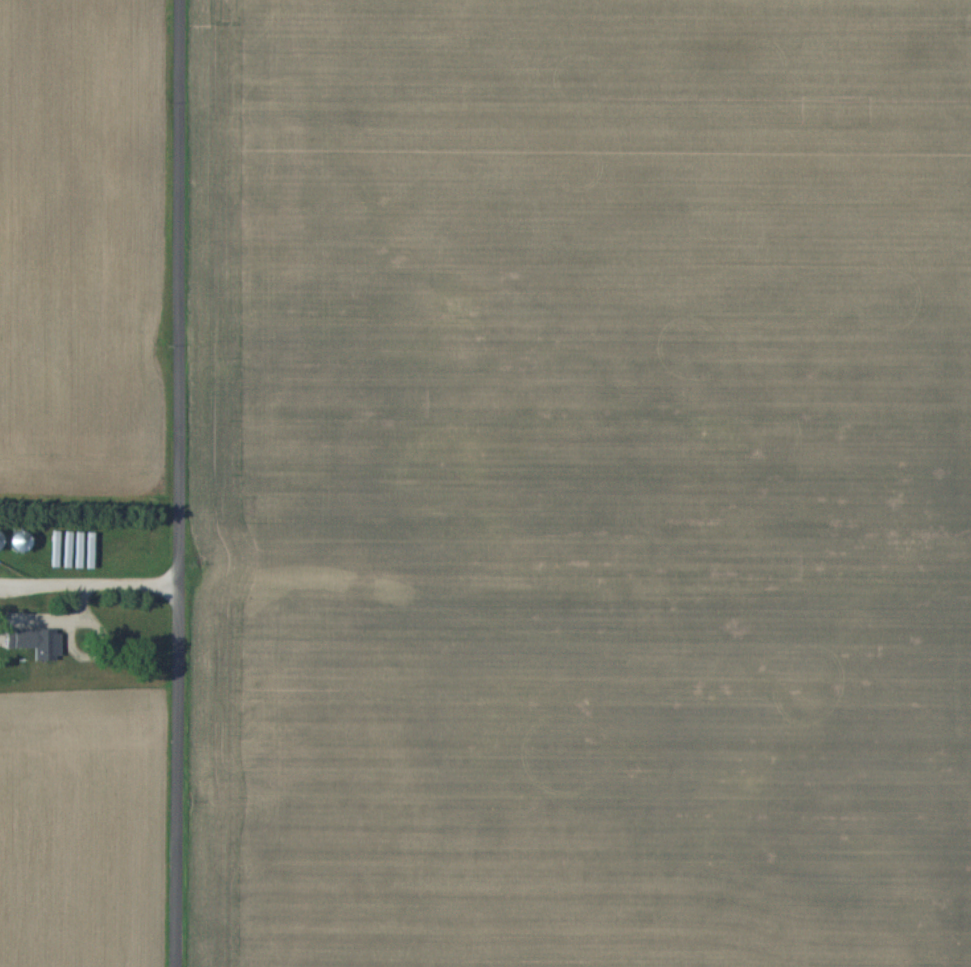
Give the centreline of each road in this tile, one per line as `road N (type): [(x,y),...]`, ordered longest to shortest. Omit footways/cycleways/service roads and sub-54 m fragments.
road 1 (residential): [(178,966),(180,0)]

